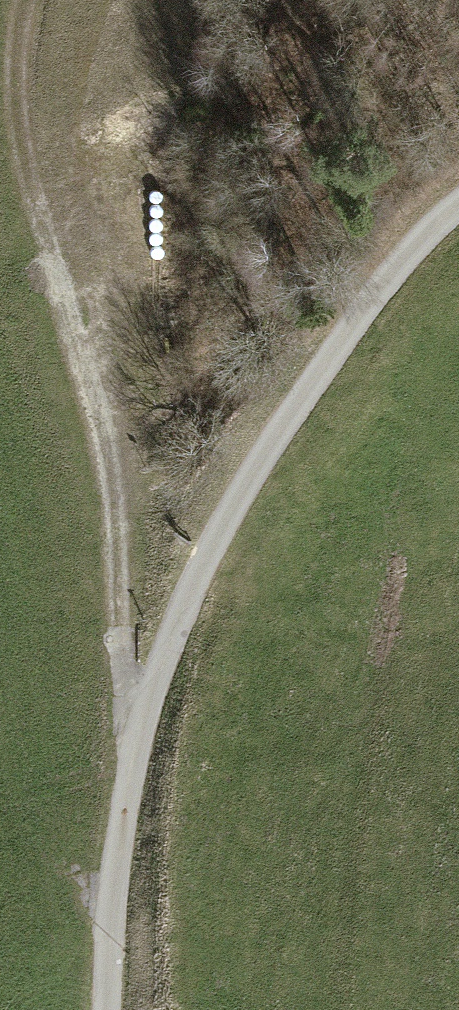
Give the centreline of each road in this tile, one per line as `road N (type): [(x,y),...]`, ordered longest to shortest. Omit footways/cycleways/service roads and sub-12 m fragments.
road 1 (track): [(458,195),(222,525),(139,717),(106,905),(102,1009)]
road 2 (track): [(139,717),(118,645),(111,468),(29,187),(14,89),(32,0)]

